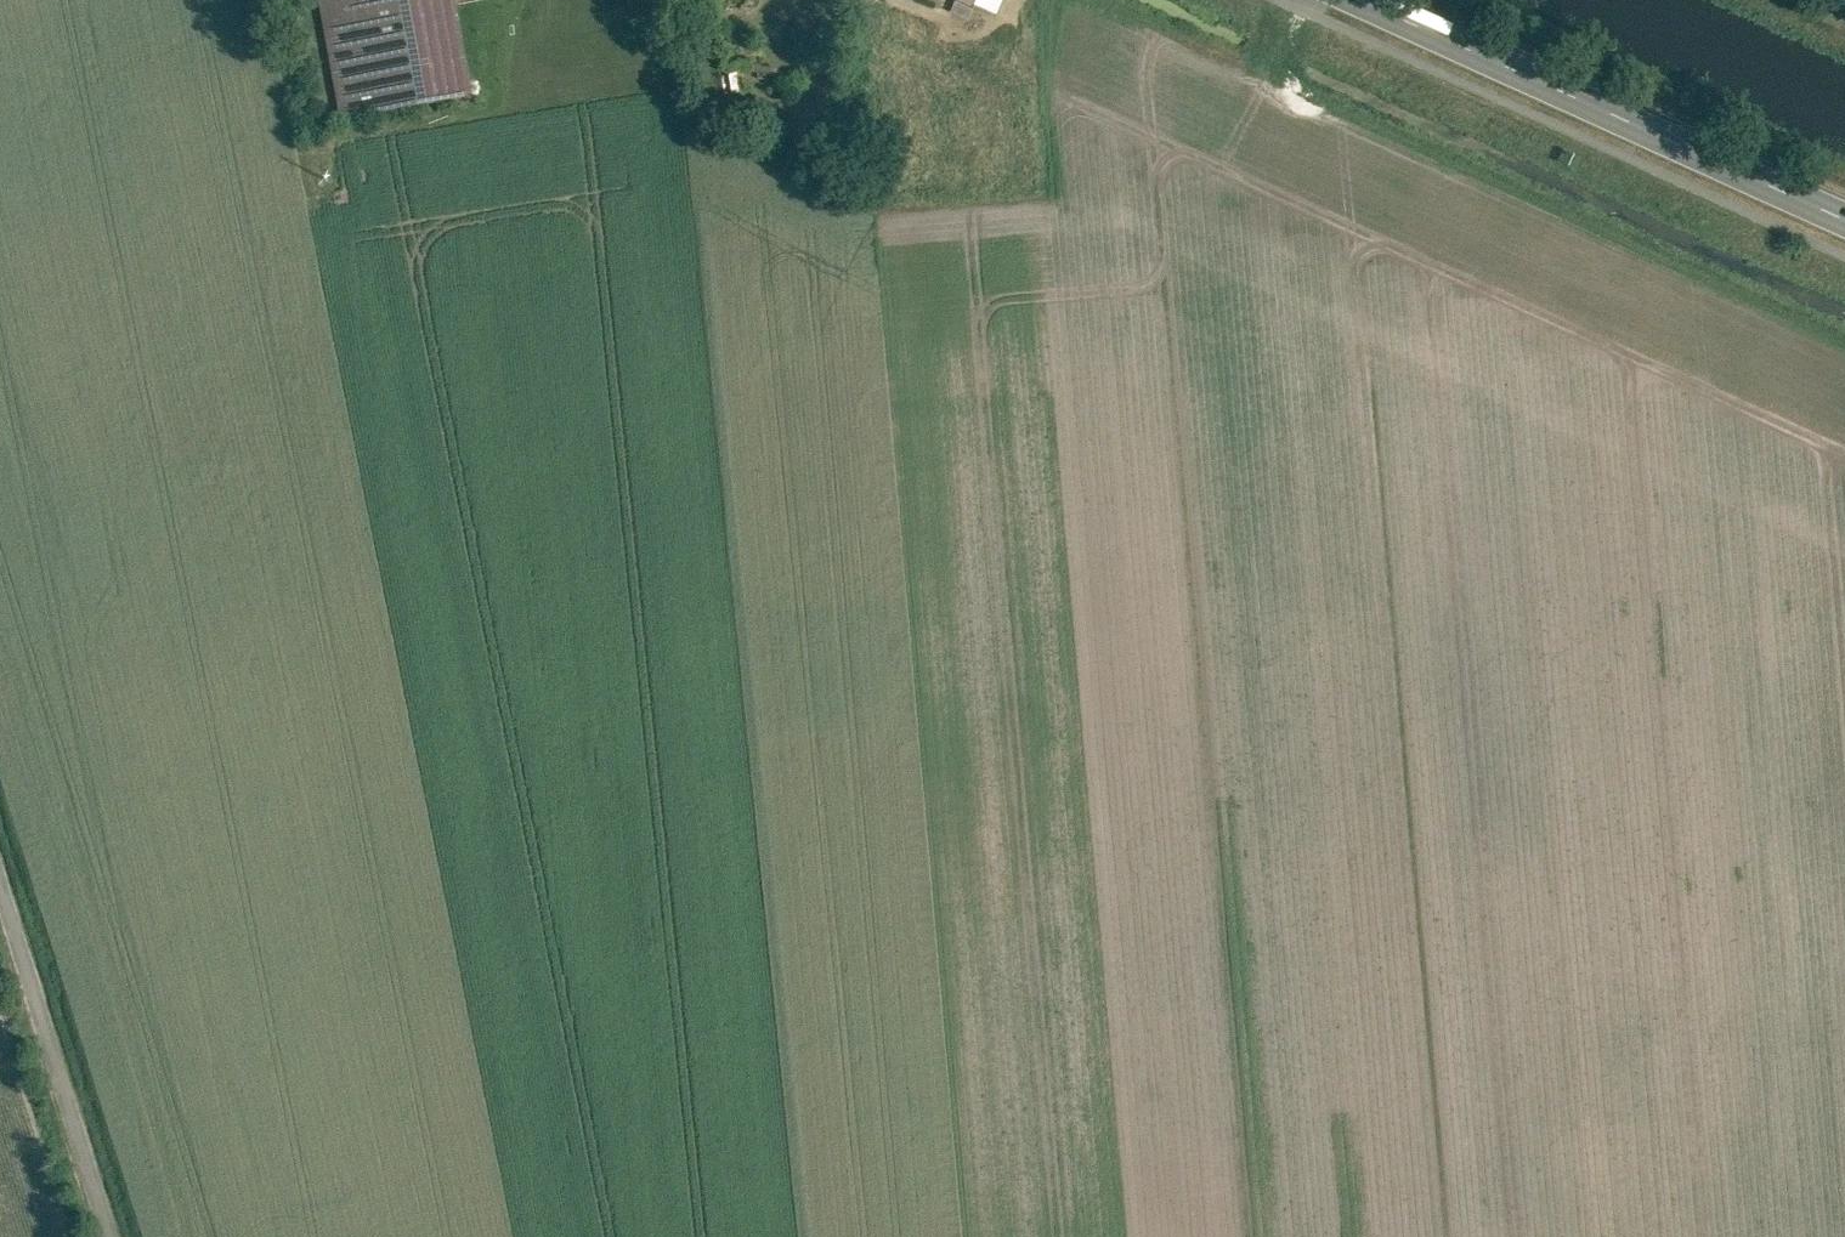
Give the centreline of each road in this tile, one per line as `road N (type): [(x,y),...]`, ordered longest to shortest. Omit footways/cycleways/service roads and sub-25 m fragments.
road 1 (primary): [(1361,0),(1844,220)]
road 2 (unclassified): [(0,893),(107,1236)]

